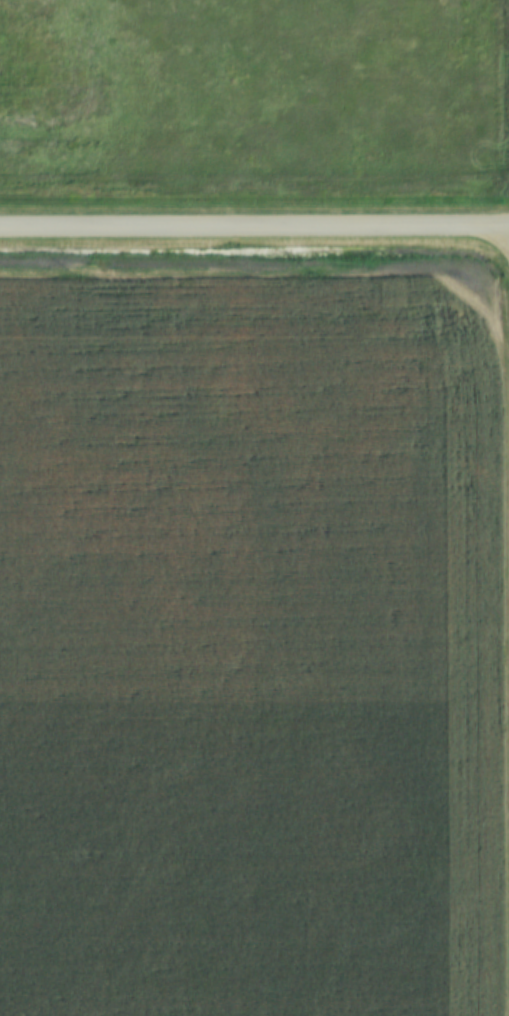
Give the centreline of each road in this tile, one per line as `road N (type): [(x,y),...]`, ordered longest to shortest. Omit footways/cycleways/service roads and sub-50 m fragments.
road 1 (tertiary): [(0,233),(508,229)]

